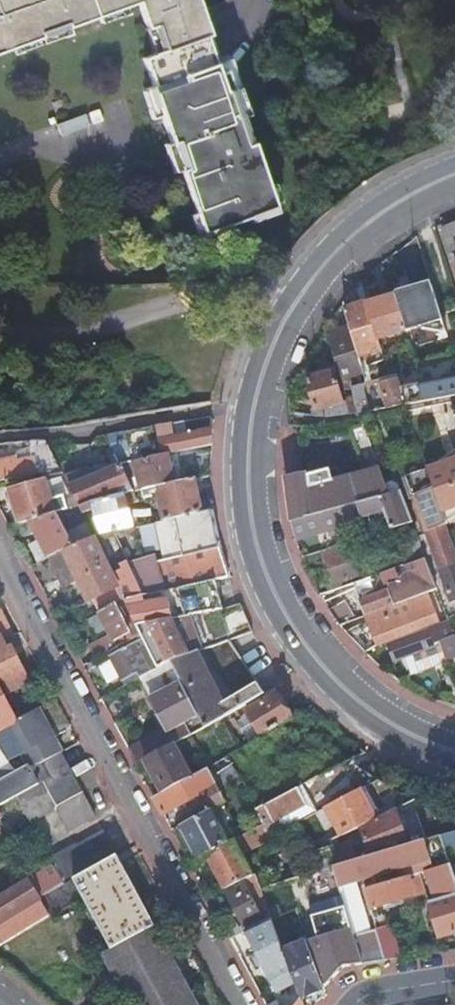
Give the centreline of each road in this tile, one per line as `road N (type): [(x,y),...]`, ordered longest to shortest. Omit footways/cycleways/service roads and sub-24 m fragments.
road 1 (primary): [(454,162),(359,215),(278,310),(243,407),(238,487),(262,591),(313,674),(372,725),(454,762)]
road 2 (primary): [(454,739),(380,702),(316,639),(272,554),(260,468),(266,401),(316,292),(359,246),(454,190)]
road 3 (residential): [(233,1004),(0,565)]
road 4 (residential): [(205,308),(37,337),(0,335)]
road 5 (residential): [(0,158),(31,148),(125,174),(181,171)]

